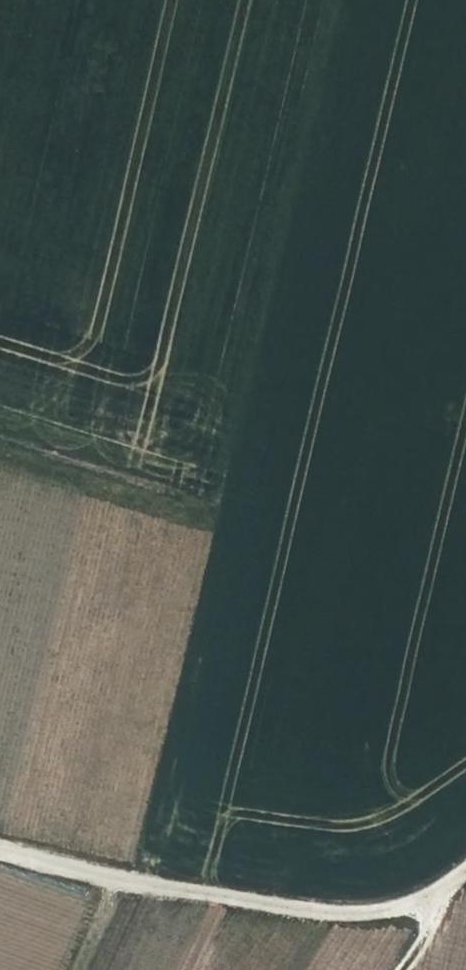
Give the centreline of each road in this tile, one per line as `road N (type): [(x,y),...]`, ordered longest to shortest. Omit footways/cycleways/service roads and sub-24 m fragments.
road 1 (track): [(465,861),(426,892),(374,909),(103,880),(0,851)]

